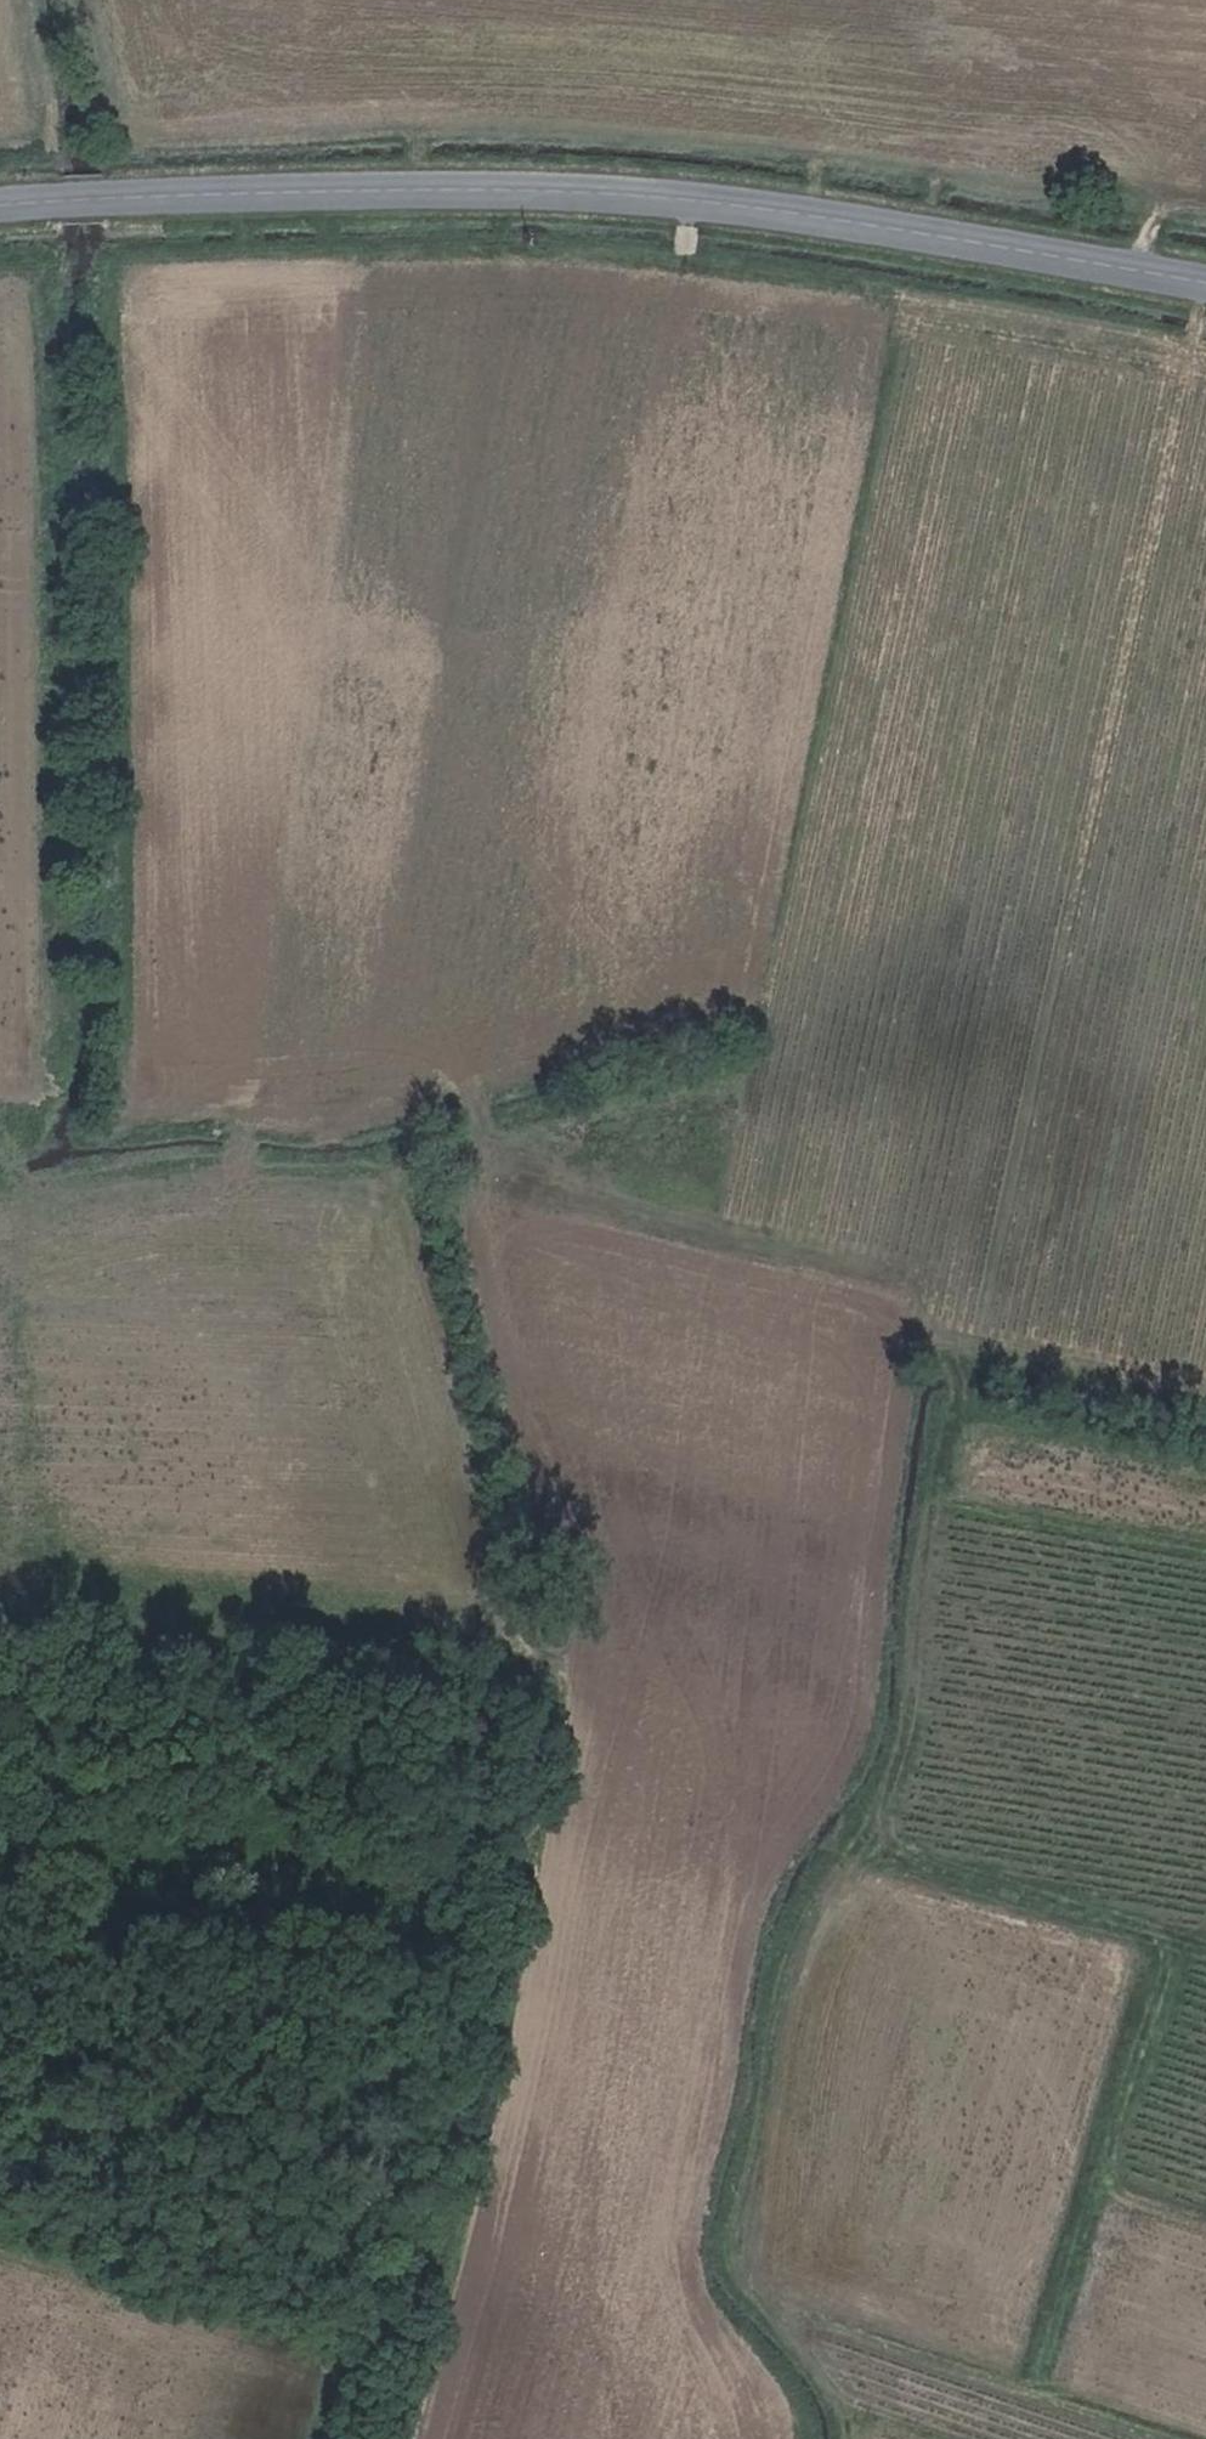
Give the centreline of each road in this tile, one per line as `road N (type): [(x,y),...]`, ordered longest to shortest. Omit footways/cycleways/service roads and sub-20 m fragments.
road 1 (secondary): [(0,216),(195,200),(485,193),(741,209),(1205,285)]

